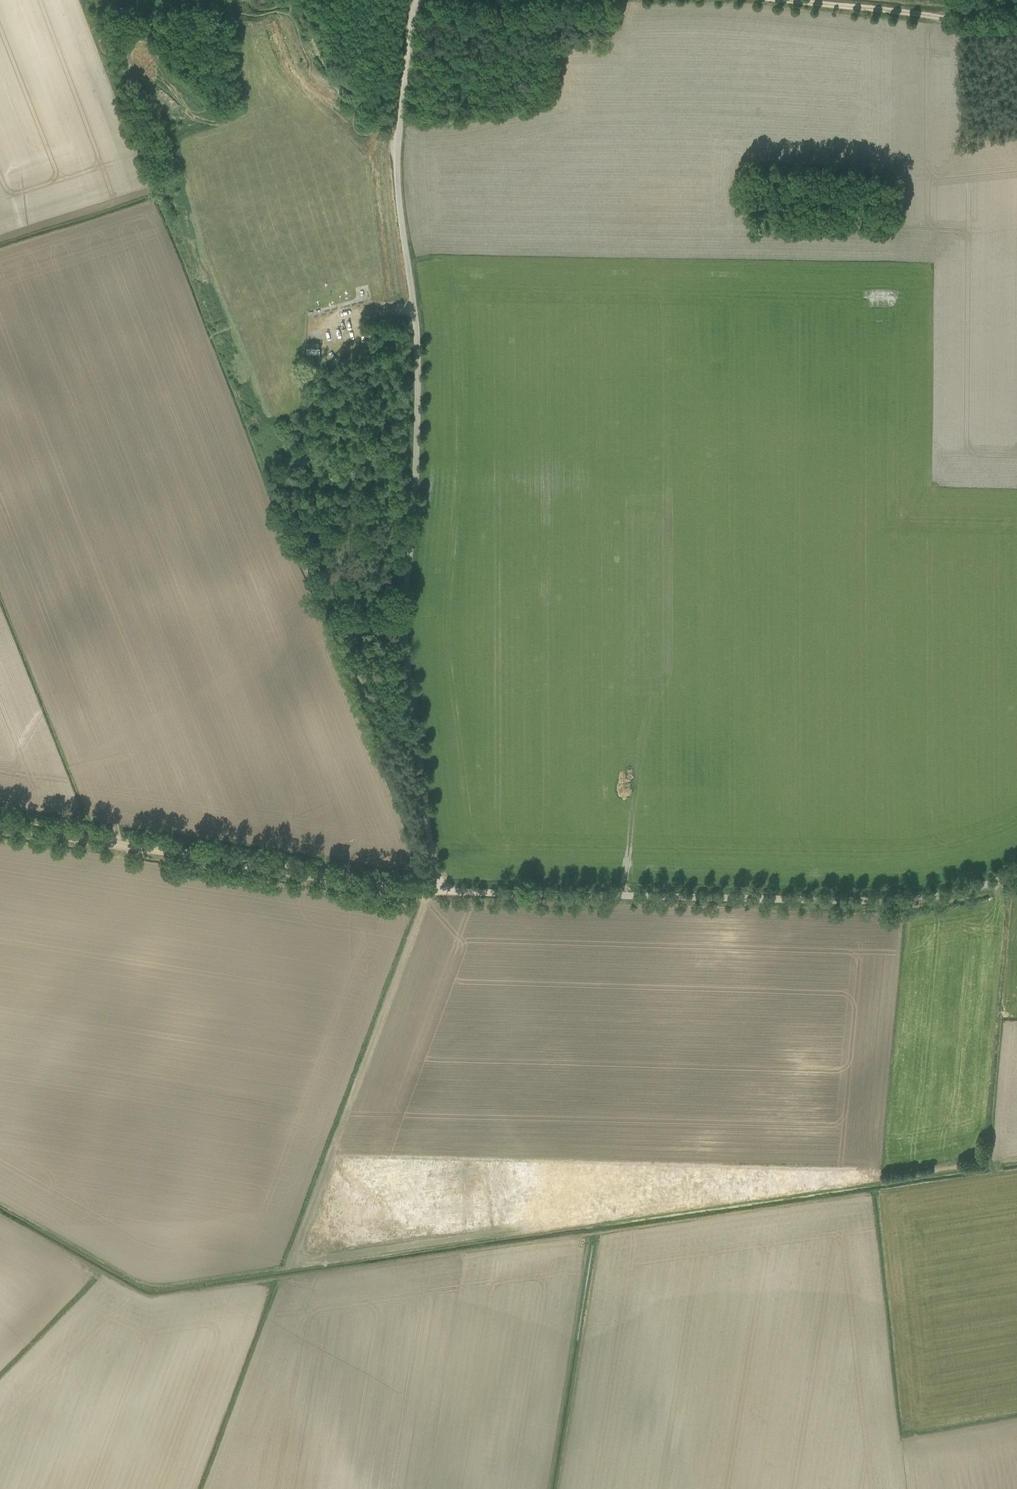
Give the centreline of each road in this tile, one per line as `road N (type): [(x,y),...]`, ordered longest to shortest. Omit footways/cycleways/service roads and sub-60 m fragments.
road 1 (unclassified): [(1016,872),(902,900),(437,891),(406,648),(417,398),(397,142),(417,0)]
road 2 (track): [(437,891),(0,824)]
road 3 (track): [(948,19),(769,0)]

